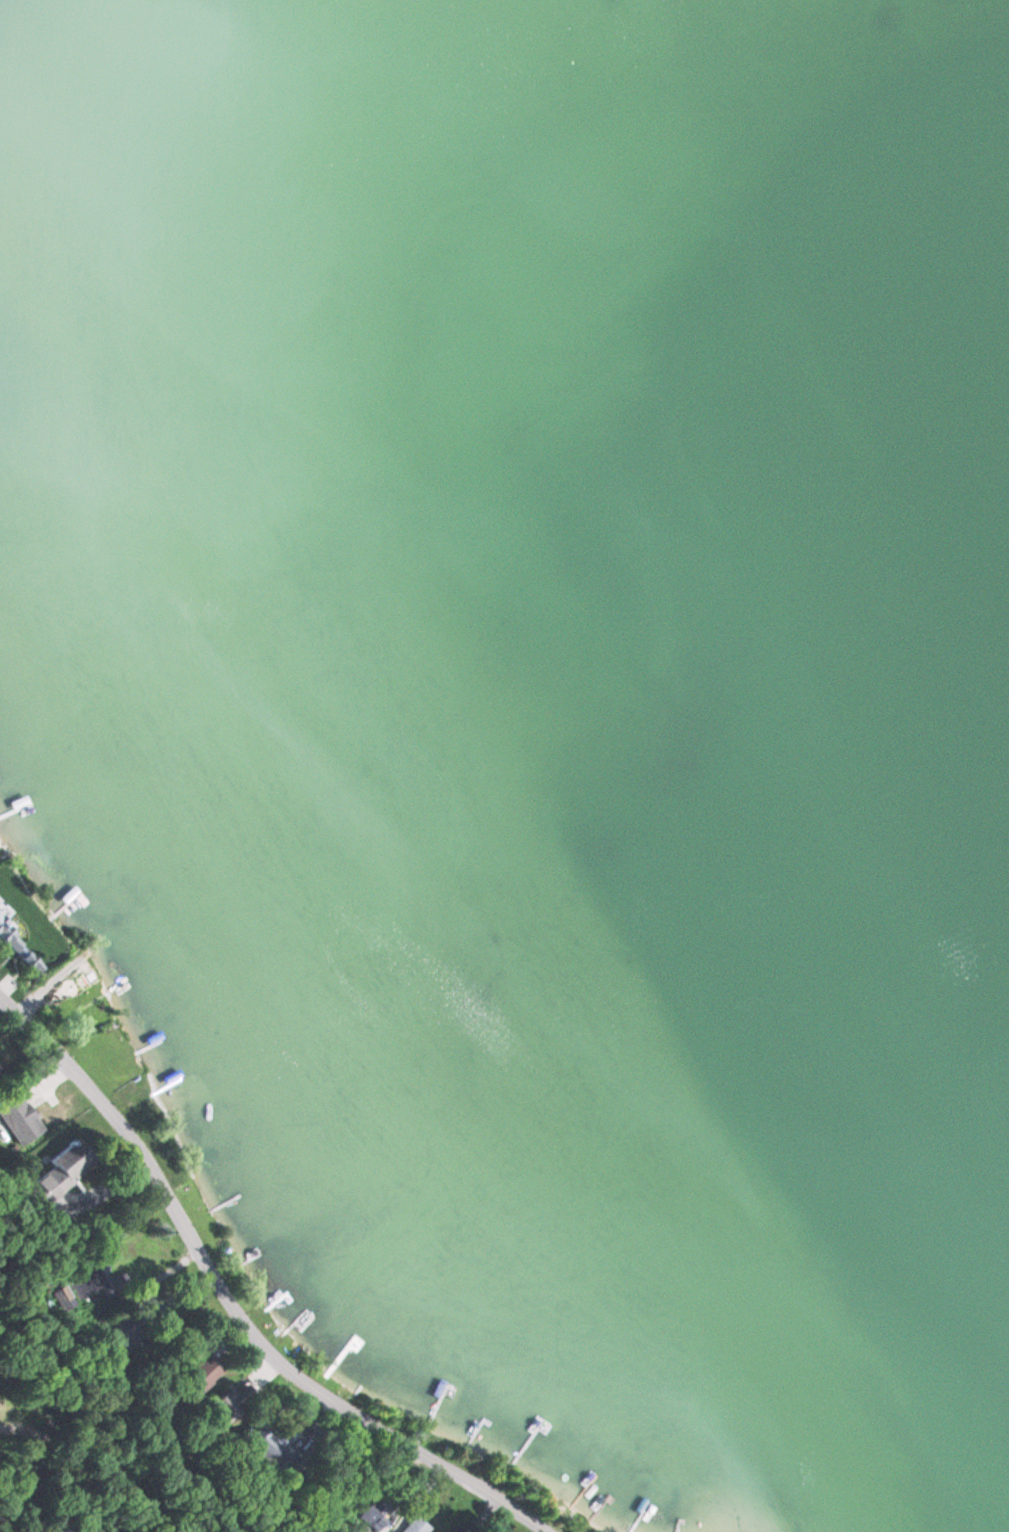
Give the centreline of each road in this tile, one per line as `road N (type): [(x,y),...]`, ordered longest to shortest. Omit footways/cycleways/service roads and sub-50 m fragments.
road 1 (residential): [(549,1531),(446,1459),(343,1408),(274,1356),(85,1075),(0,990)]

